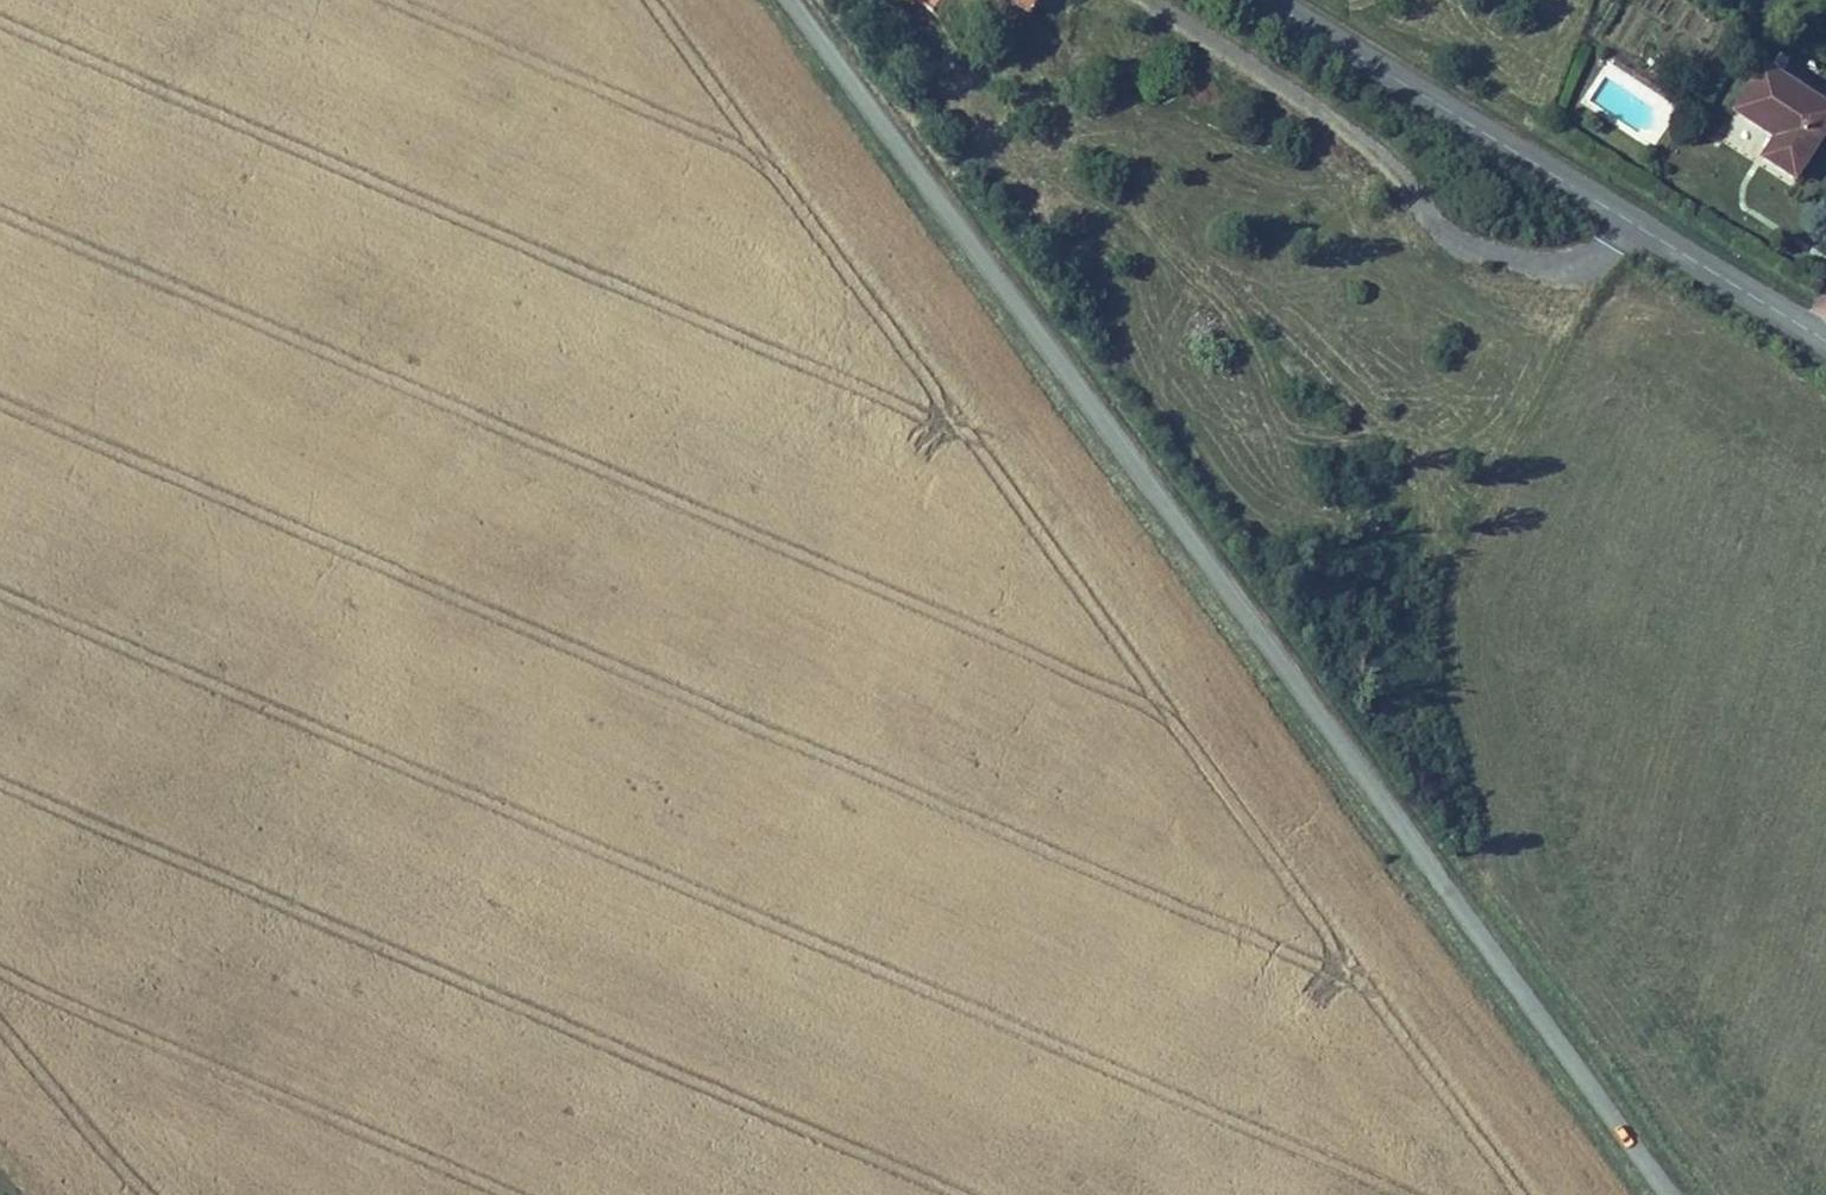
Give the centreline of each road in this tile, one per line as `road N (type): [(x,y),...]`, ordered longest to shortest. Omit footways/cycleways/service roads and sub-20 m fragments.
road 1 (tertiary): [(1675,1194),(809,0)]
road 2 (tertiary): [(1825,340),(1285,0)]

